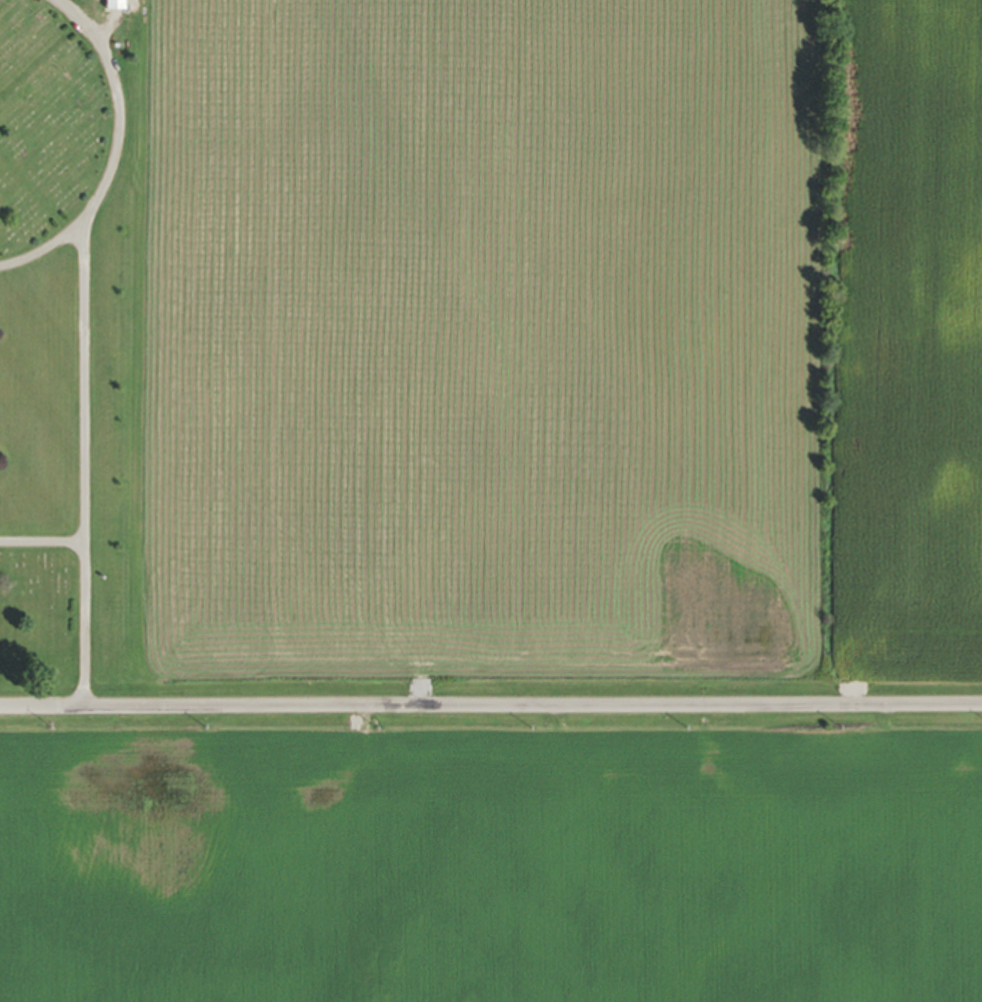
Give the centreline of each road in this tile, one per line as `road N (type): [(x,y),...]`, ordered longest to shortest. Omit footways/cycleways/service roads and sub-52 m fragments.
road 1 (residential): [(981,704),(0,708)]

